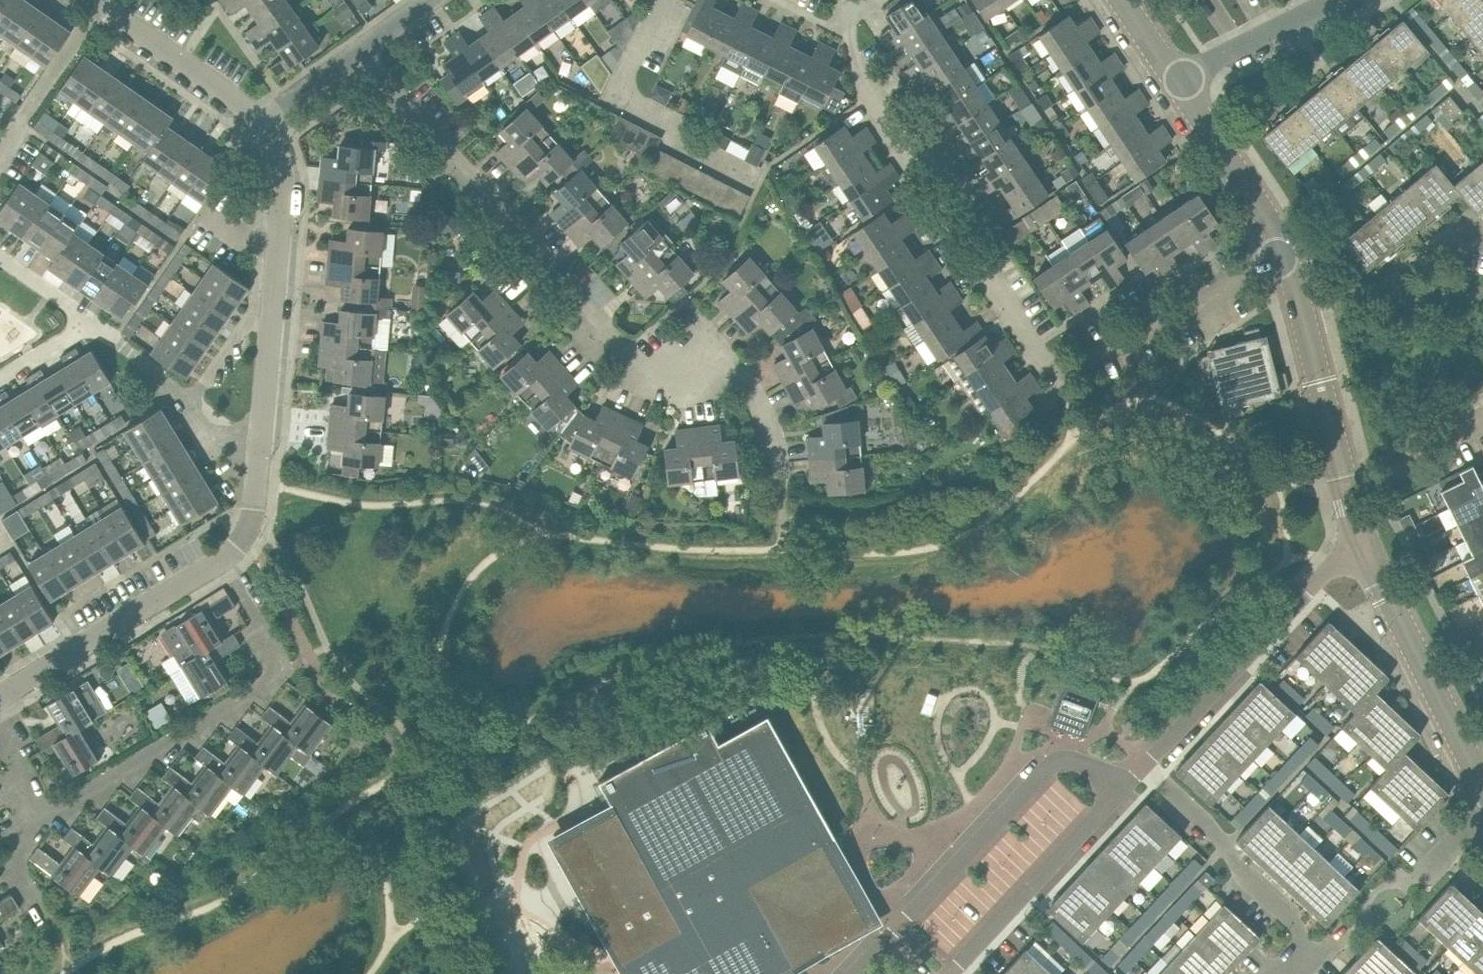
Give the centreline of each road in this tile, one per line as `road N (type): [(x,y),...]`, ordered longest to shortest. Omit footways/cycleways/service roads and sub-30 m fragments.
road 1 (unclassified): [(848,0),(869,98),(1040,358),(1059,371),(1172,321),(1277,254)]
road 2 (residential): [(779,476),(762,409),(741,372),(654,375),(611,340),(357,52)]
road 3 (residential): [(41,818),(267,684),(277,652),(220,562)]
road 4 (residential): [(1124,786),(1092,768),(1054,764),(855,973)]
road 5 (residential): [(261,123),(279,164),(281,213),(256,452)]
road 6 (residential): [(1144,766),(1360,545)]
road 7 (residential): [(1360,545),(1298,295),(1277,254)]
road 8 (residential): [(1482,777),(1360,545)]
road 9 (residential): [(220,562),(0,694)]
road 10 (residential): [(1304,960),(1289,913),(1144,766)]
road 11 (residential): [(950,973),(1124,786)]
road 12 (residential): [(256,452),(94,323)]
road 13 (residential): [(100,3),(242,101),(261,123)]
road 14 (residential): [(1277,254),(1181,81)]
road 15 (residential): [(0,153),(100,3)]
road 16 (residential): [(256,452),(248,531),(220,562)]

